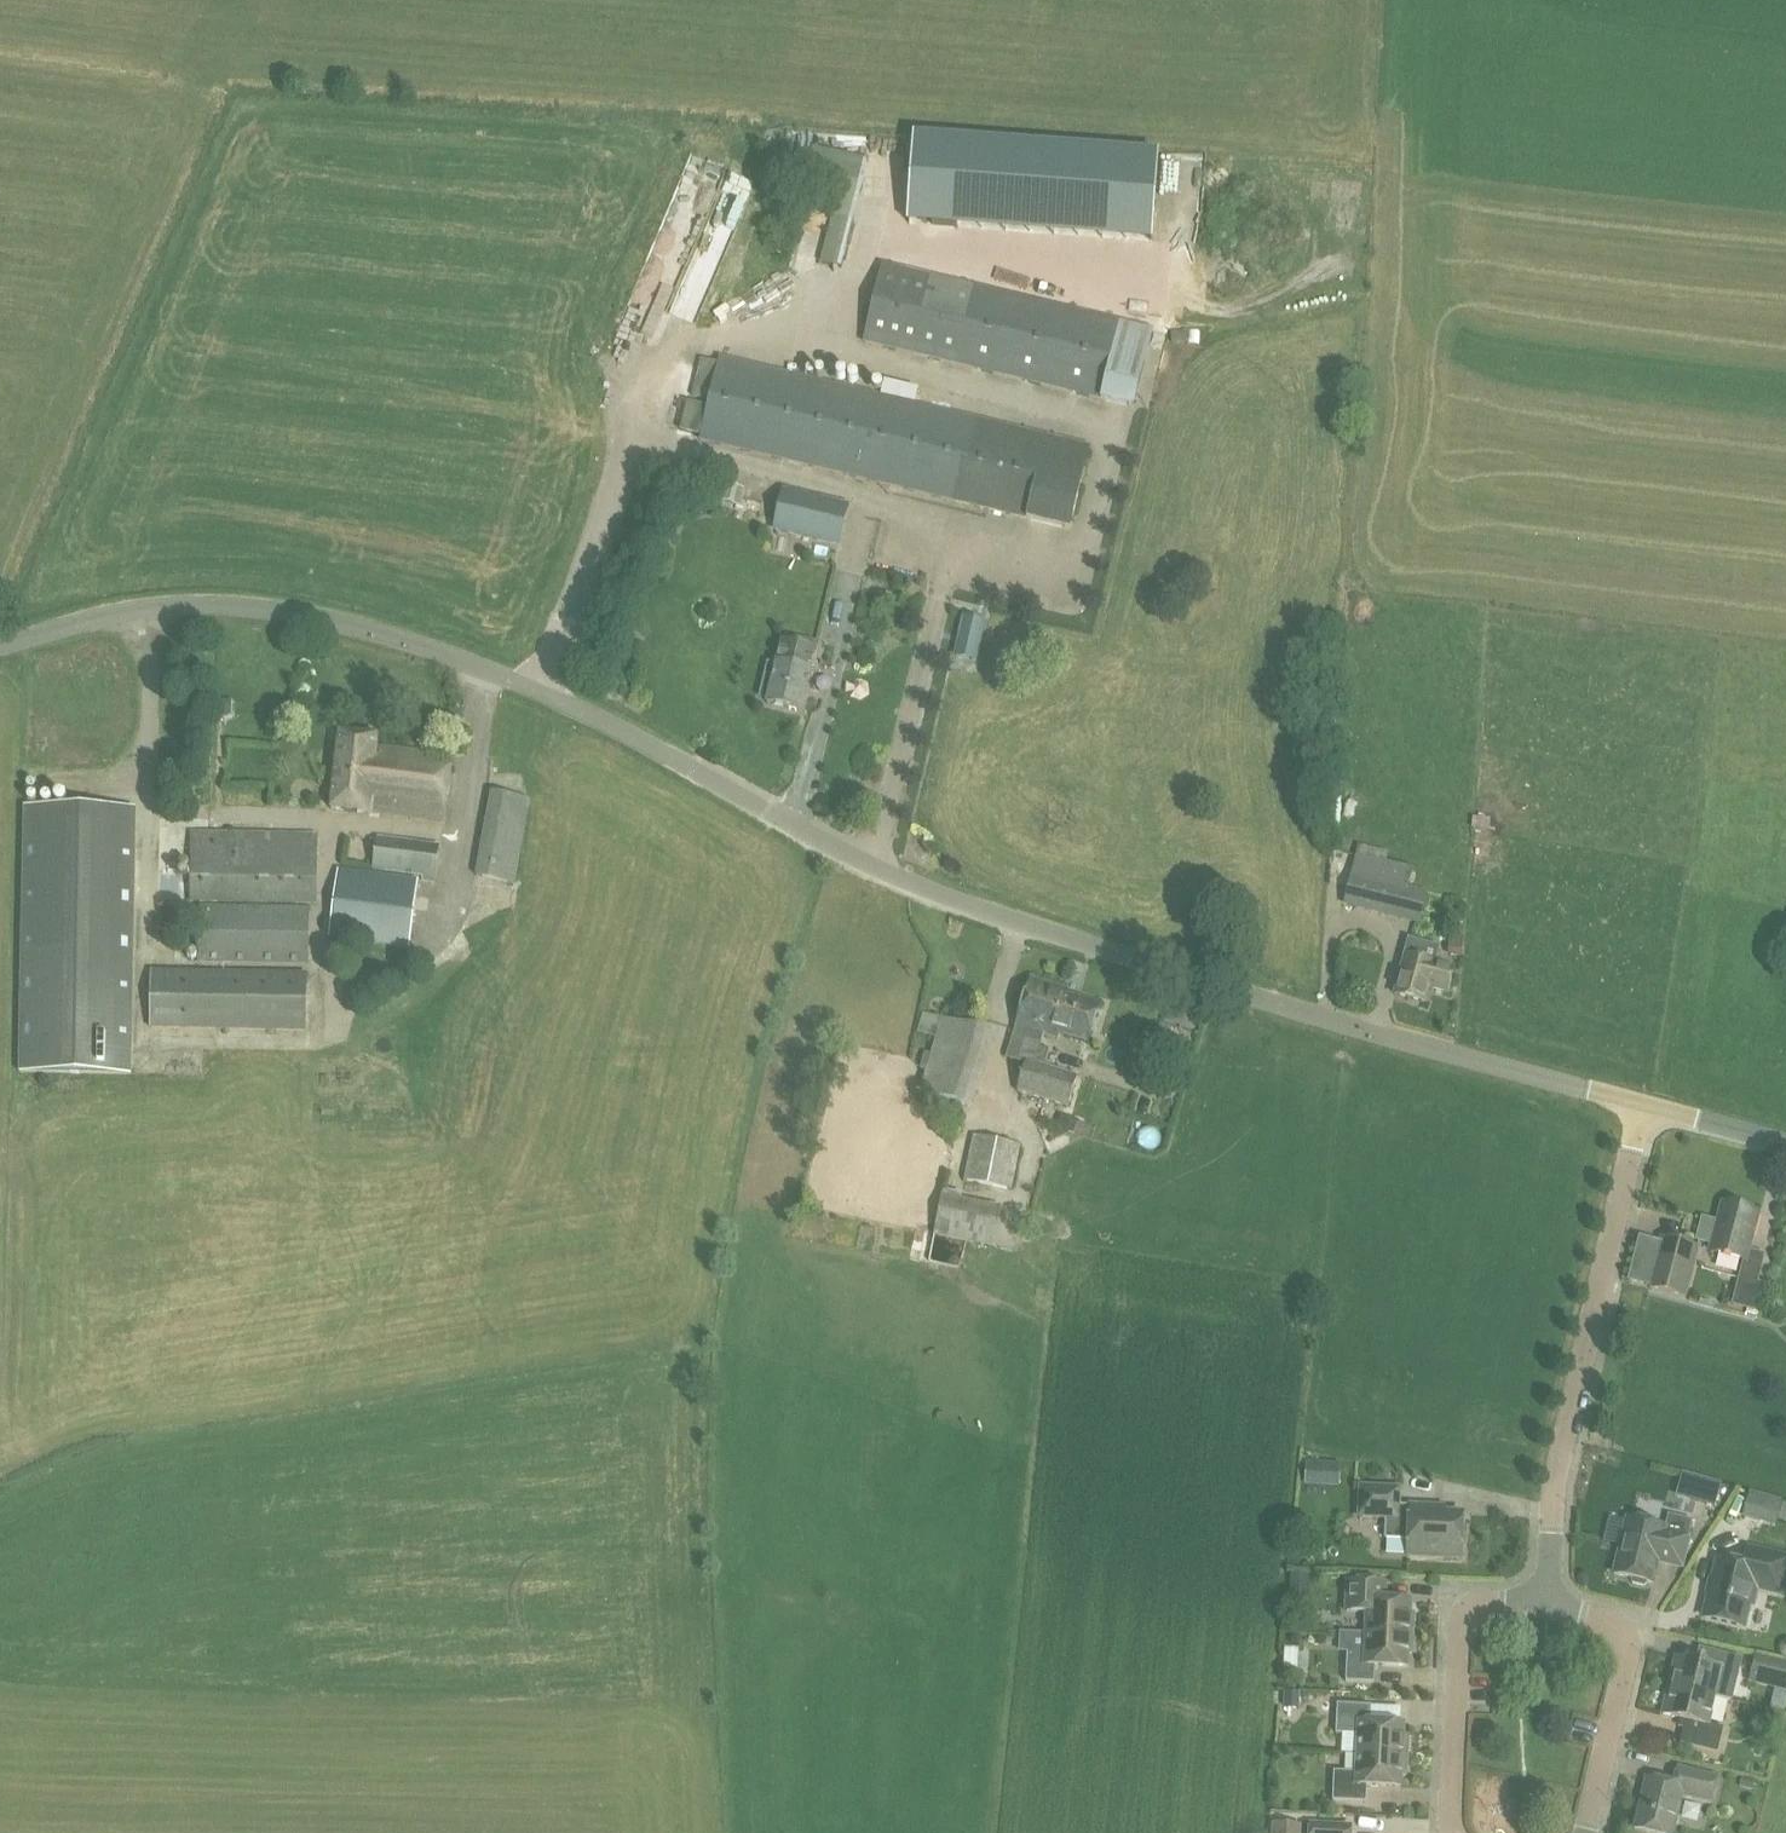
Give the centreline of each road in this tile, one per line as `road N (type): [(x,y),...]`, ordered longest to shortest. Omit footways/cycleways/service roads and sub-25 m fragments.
road 1 (unclassified): [(1642,1105),(1276,1005),(1022,926),(814,840),(662,744),(359,625),(209,602),(118,612),(0,645)]
road 2 (residential): [(1548,1609),(1556,1481),(1642,1105)]
road 3 (residential): [(1548,1609),(1485,1605),(1464,1625),(1454,1832)]
road 4 (residential): [(1586,1832),(1627,1654),(1610,1624),(1548,1609)]
road 5 (unclassified): [(1785,1144),(1642,1105)]

